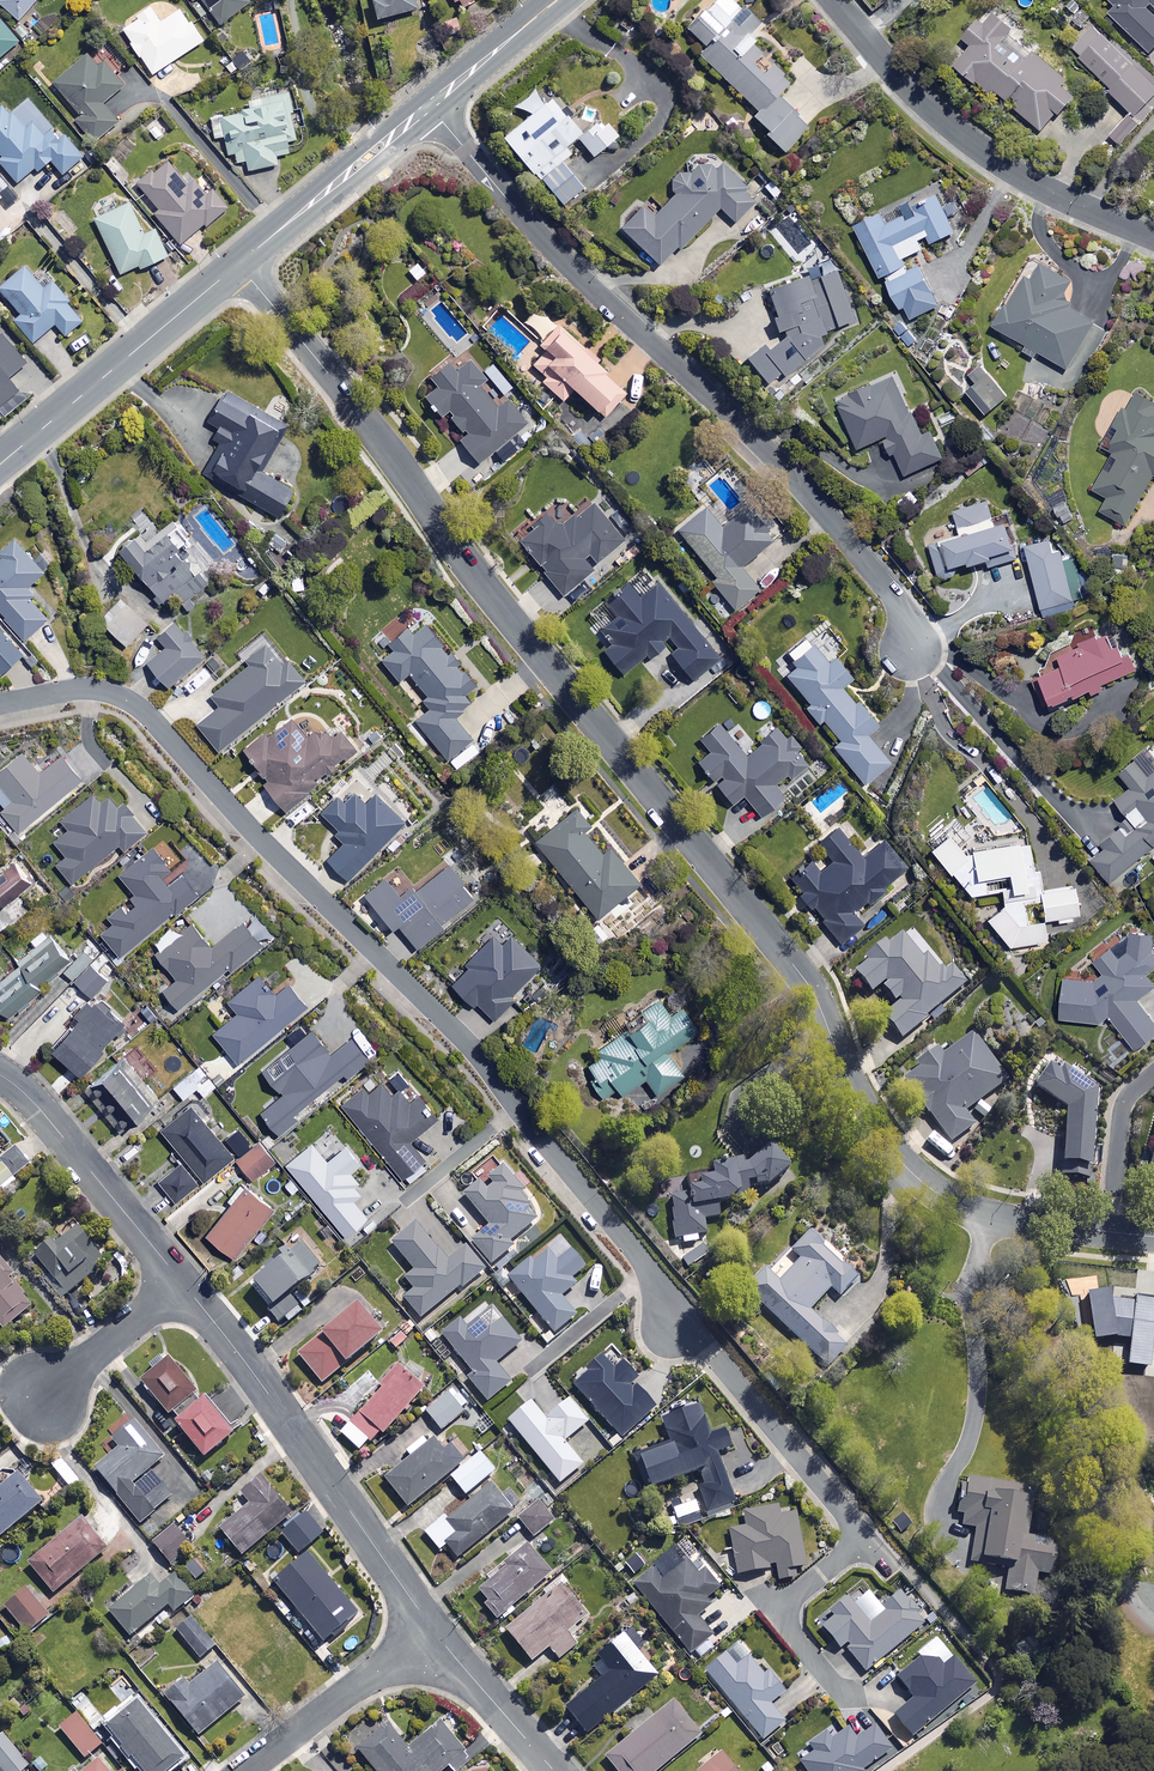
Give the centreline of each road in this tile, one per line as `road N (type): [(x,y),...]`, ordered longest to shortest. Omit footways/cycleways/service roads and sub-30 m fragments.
road 1 (residential): [(238,265),(380,439),(484,585),(803,978),(858,1102),(895,1157),(944,1198),(989,1218),(1153,1237)]
road 2 (residential): [(888,1566),(680,1318),(480,1056),(251,829),(148,714),(94,691),(0,704)]
road 3 (residential): [(430,105),(569,262),(821,514),(876,580),(919,654)]
road 4 (residential): [(431,1628),(183,1283)]
road 5 (residential): [(1153,237),(985,154),(905,82),(834,0)]
road 6 (tertiary): [(0,465),(238,265)]
road 7 (tertiary): [(238,265),(430,105)]
road 8 (residential): [(183,1283),(28,1096)]
road 9 (residential): [(431,1628),(250,1770)]
road 10 (residential): [(29,1403),(183,1283)]
road 11 (residential): [(553,1770),(431,1628)]
road 12 (tertiary): [(430,105),(557,0)]

